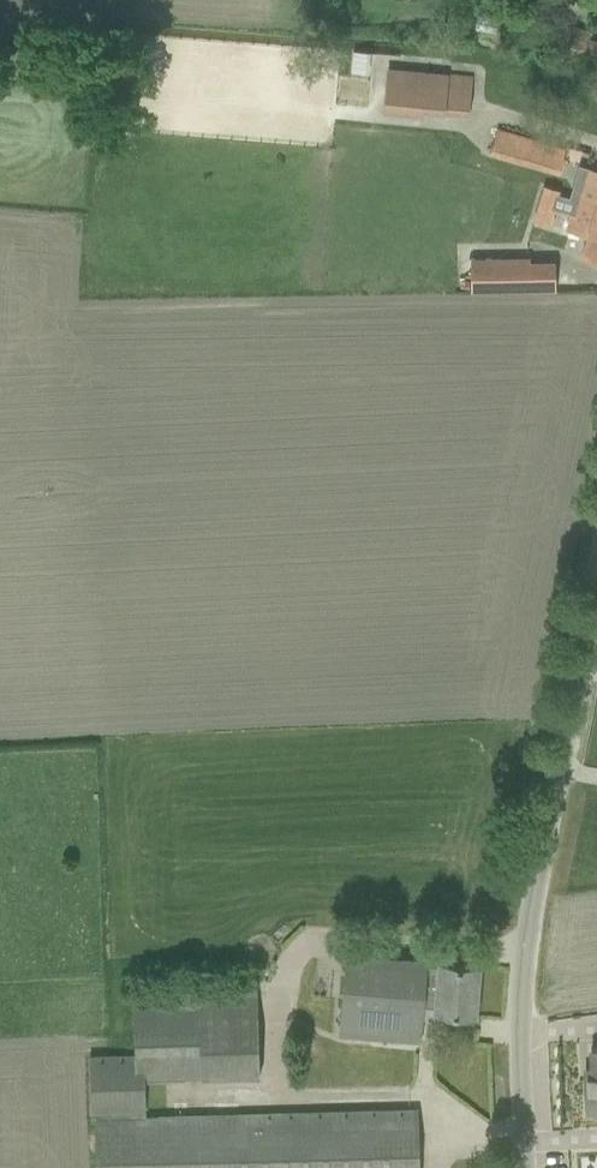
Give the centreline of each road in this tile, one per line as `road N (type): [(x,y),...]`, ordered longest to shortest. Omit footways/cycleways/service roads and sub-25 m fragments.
road 1 (unclassified): [(538,1167),(535,977),(546,859),(589,606)]

